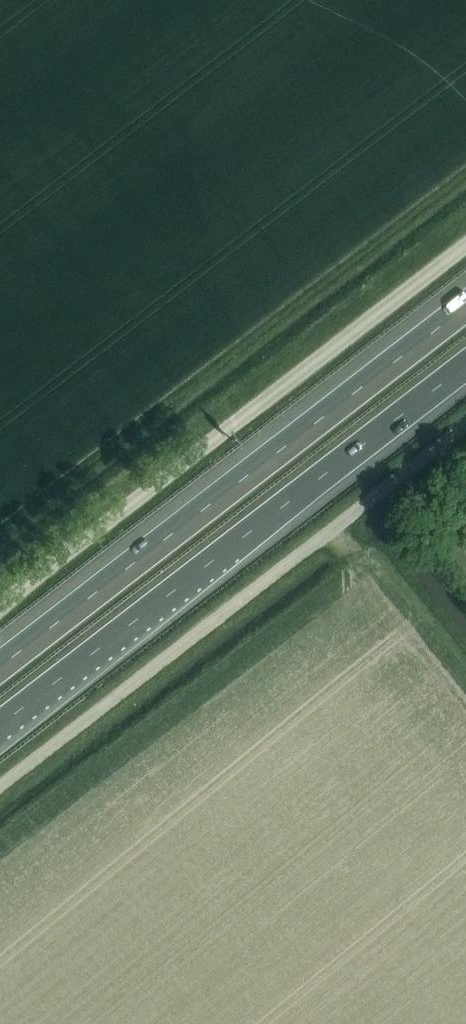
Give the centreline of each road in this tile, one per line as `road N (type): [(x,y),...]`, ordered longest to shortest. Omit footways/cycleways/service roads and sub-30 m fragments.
road 1 (unclassified): [(0,791),(465,424)]
road 2 (motorway): [(465,307),(0,667)]
road 3 (motorway): [(0,723),(465,363)]
road 4 (unclassified): [(0,613),(465,253)]

